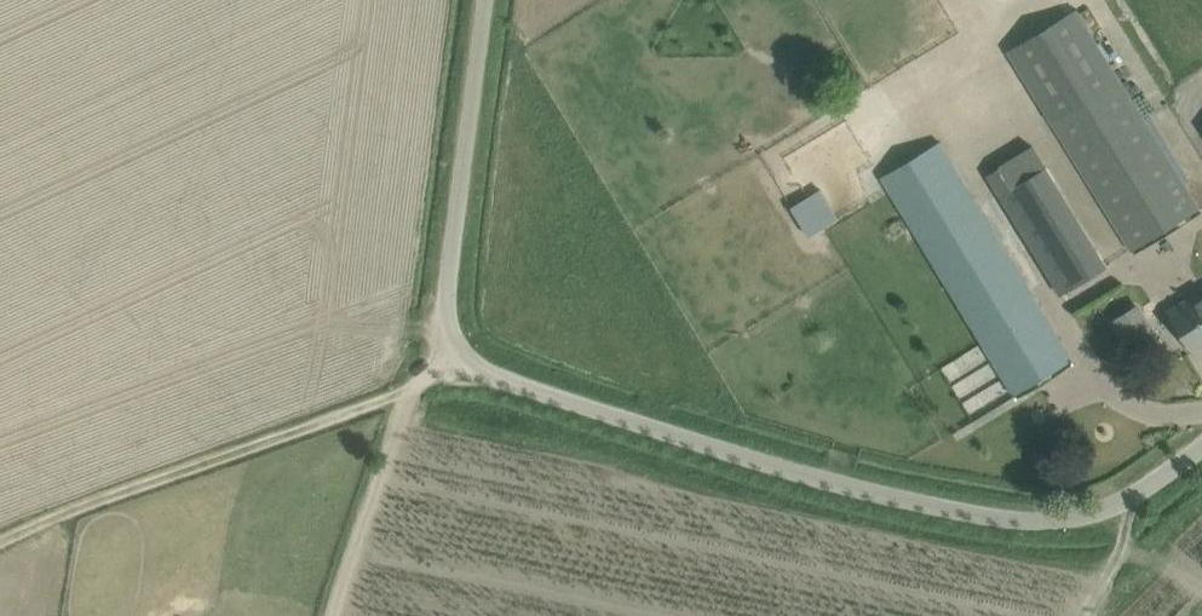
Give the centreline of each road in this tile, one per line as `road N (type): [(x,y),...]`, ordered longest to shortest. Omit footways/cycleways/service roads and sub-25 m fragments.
road 1 (unclassified): [(454,360),(857,490),(1035,522),(1100,512),(1201,447)]
road 2 (track): [(398,393),(186,470),(0,549)]
road 3 (unclassified): [(454,360),(446,301),(487,0)]
road 4 (track): [(398,393),(338,615)]

